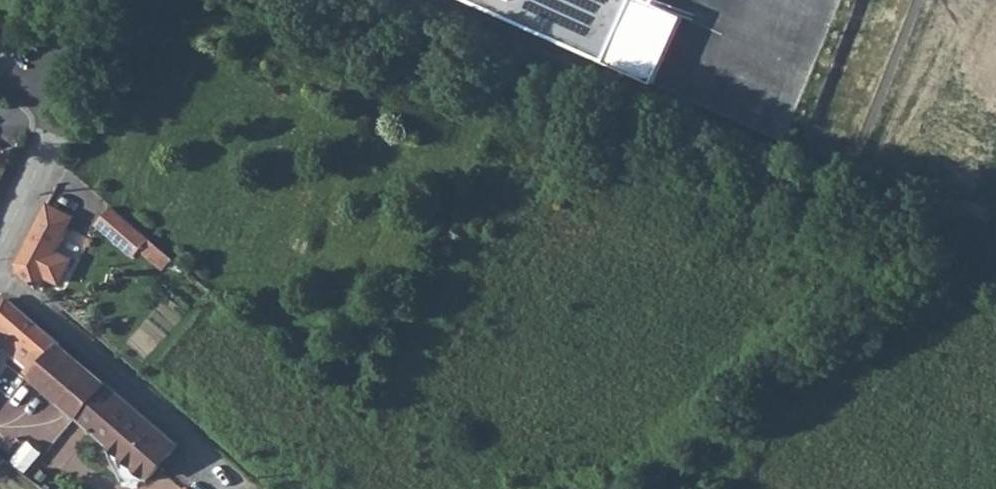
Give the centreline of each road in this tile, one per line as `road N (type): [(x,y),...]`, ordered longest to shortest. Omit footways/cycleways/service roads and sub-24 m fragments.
road 1 (residential): [(0,276),(196,443),(236,488)]
road 2 (residential): [(0,269),(48,169),(109,0)]

